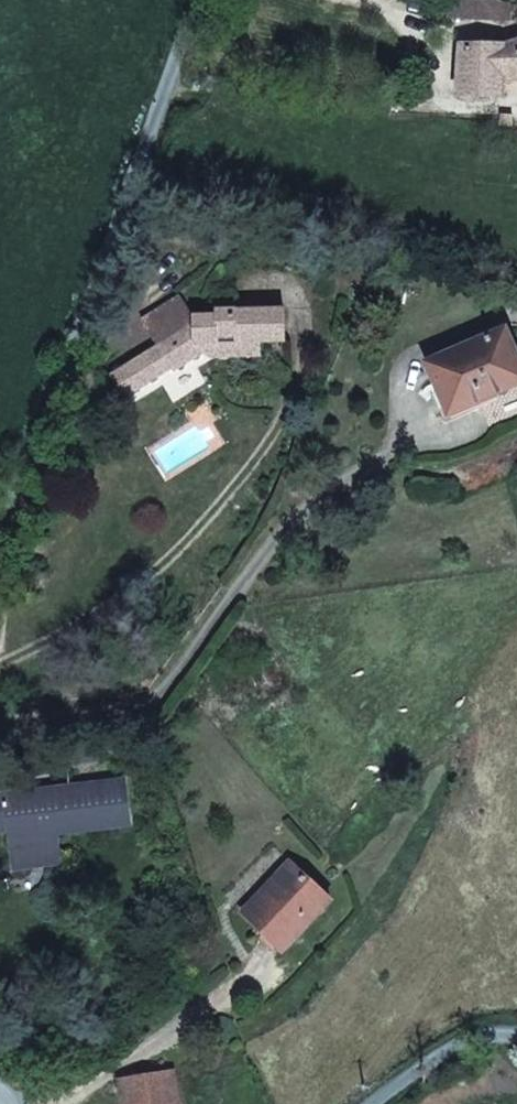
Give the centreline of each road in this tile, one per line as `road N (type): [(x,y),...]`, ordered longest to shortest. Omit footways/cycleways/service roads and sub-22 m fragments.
road 1 (residential): [(0,529),(200,0)]
road 2 (residential): [(516,1043),(491,1037),(434,1060),(373,1103)]

